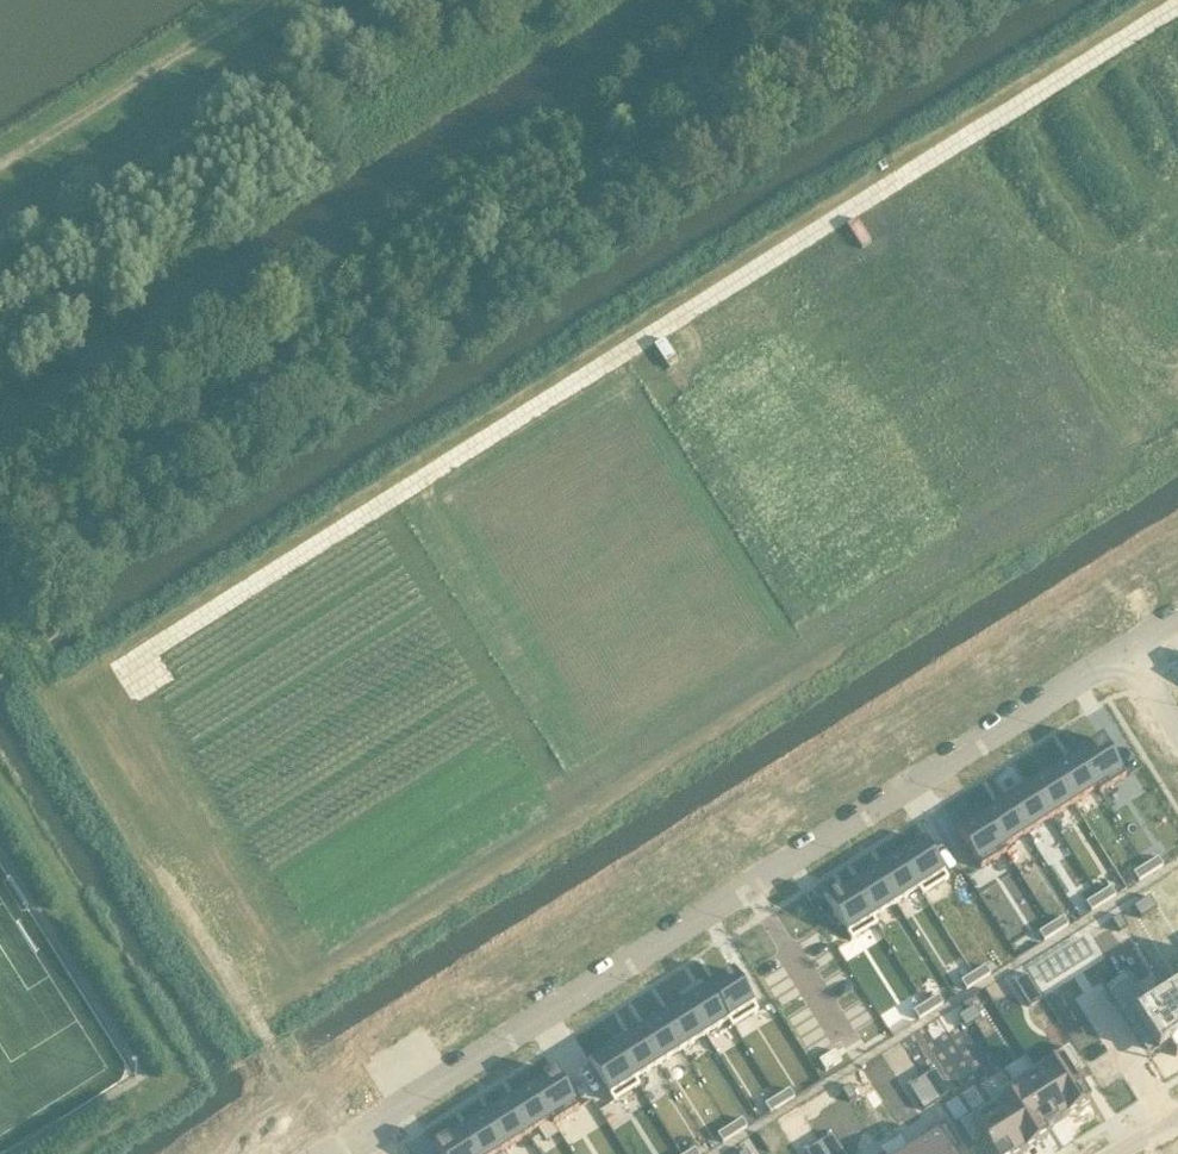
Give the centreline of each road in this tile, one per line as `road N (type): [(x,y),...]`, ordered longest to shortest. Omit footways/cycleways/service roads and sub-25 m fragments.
road 1 (track): [(1177,10),(140,661)]
road 2 (residential): [(360,1128),(1124,650)]
road 3 (track): [(0,167),(267,0)]

